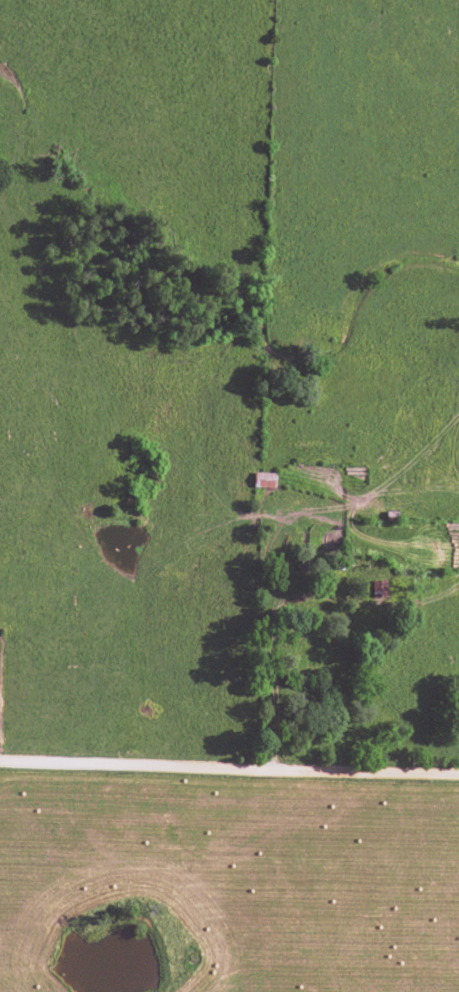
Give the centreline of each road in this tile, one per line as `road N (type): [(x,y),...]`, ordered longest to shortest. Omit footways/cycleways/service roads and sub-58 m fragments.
road 1 (residential): [(458,773),(0,760)]

